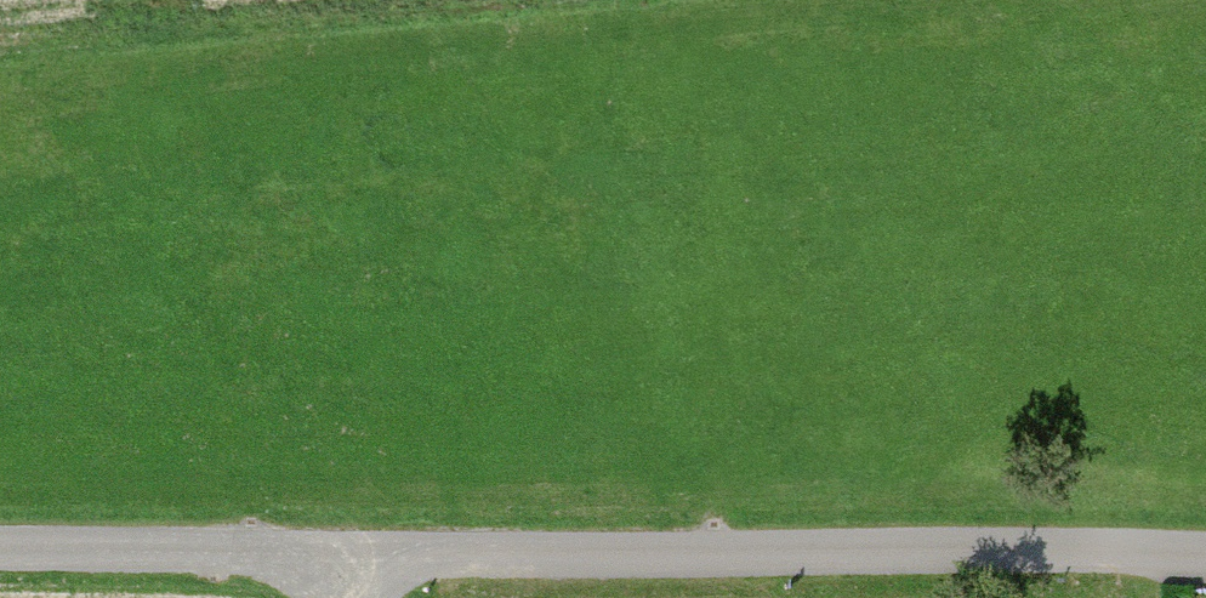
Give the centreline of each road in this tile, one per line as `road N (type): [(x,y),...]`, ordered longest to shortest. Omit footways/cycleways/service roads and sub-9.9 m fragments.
road 1 (unclassified): [(1063,560),(322,559)]
road 2 (unclassified): [(322,559),(0,559)]
road 3 (residential): [(1205,565),(1063,560)]

